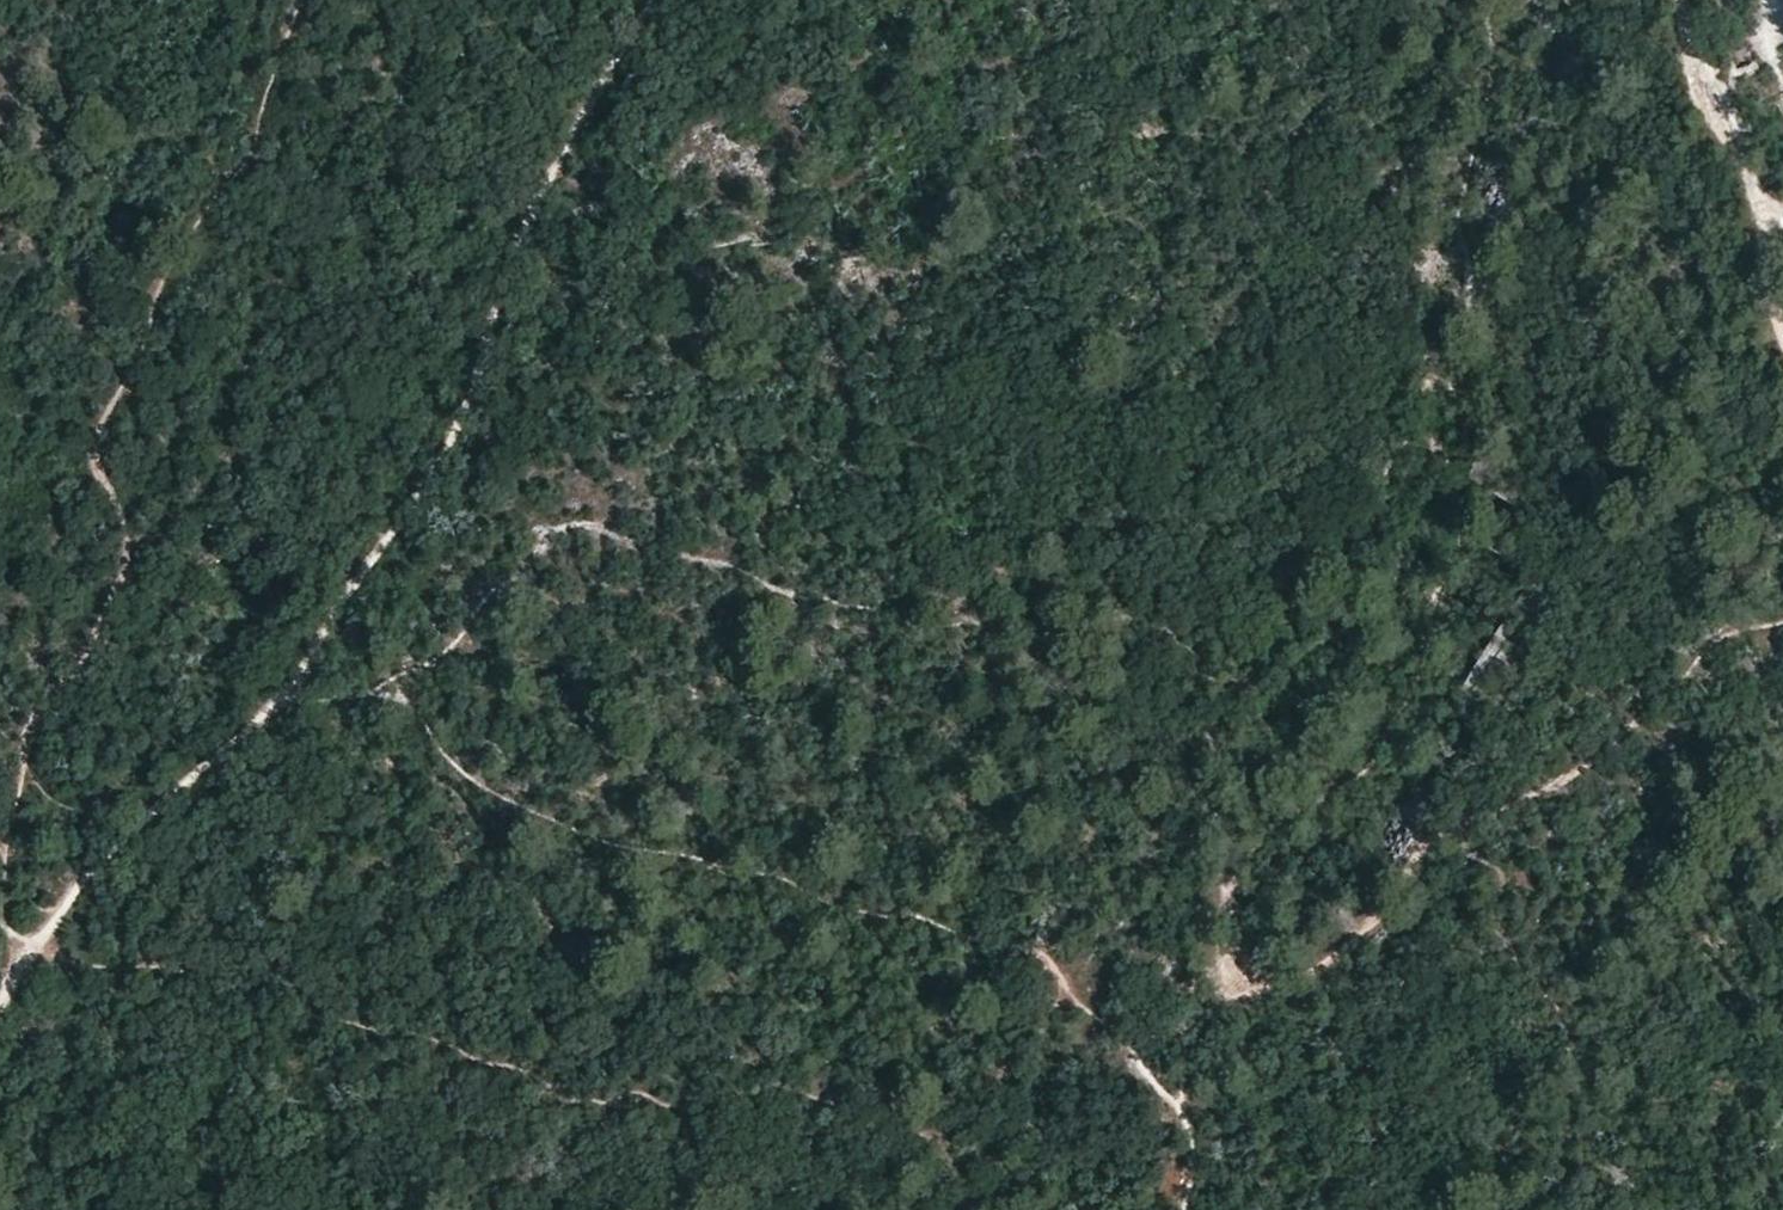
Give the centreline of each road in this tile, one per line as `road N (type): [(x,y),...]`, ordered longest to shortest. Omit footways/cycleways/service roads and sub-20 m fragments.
road 1 (track): [(15,975),(121,834),(278,703),(452,422),(524,211),(653,0)]
road 2 (track): [(1782,330),(1754,183),(1687,62),(1676,0)]

